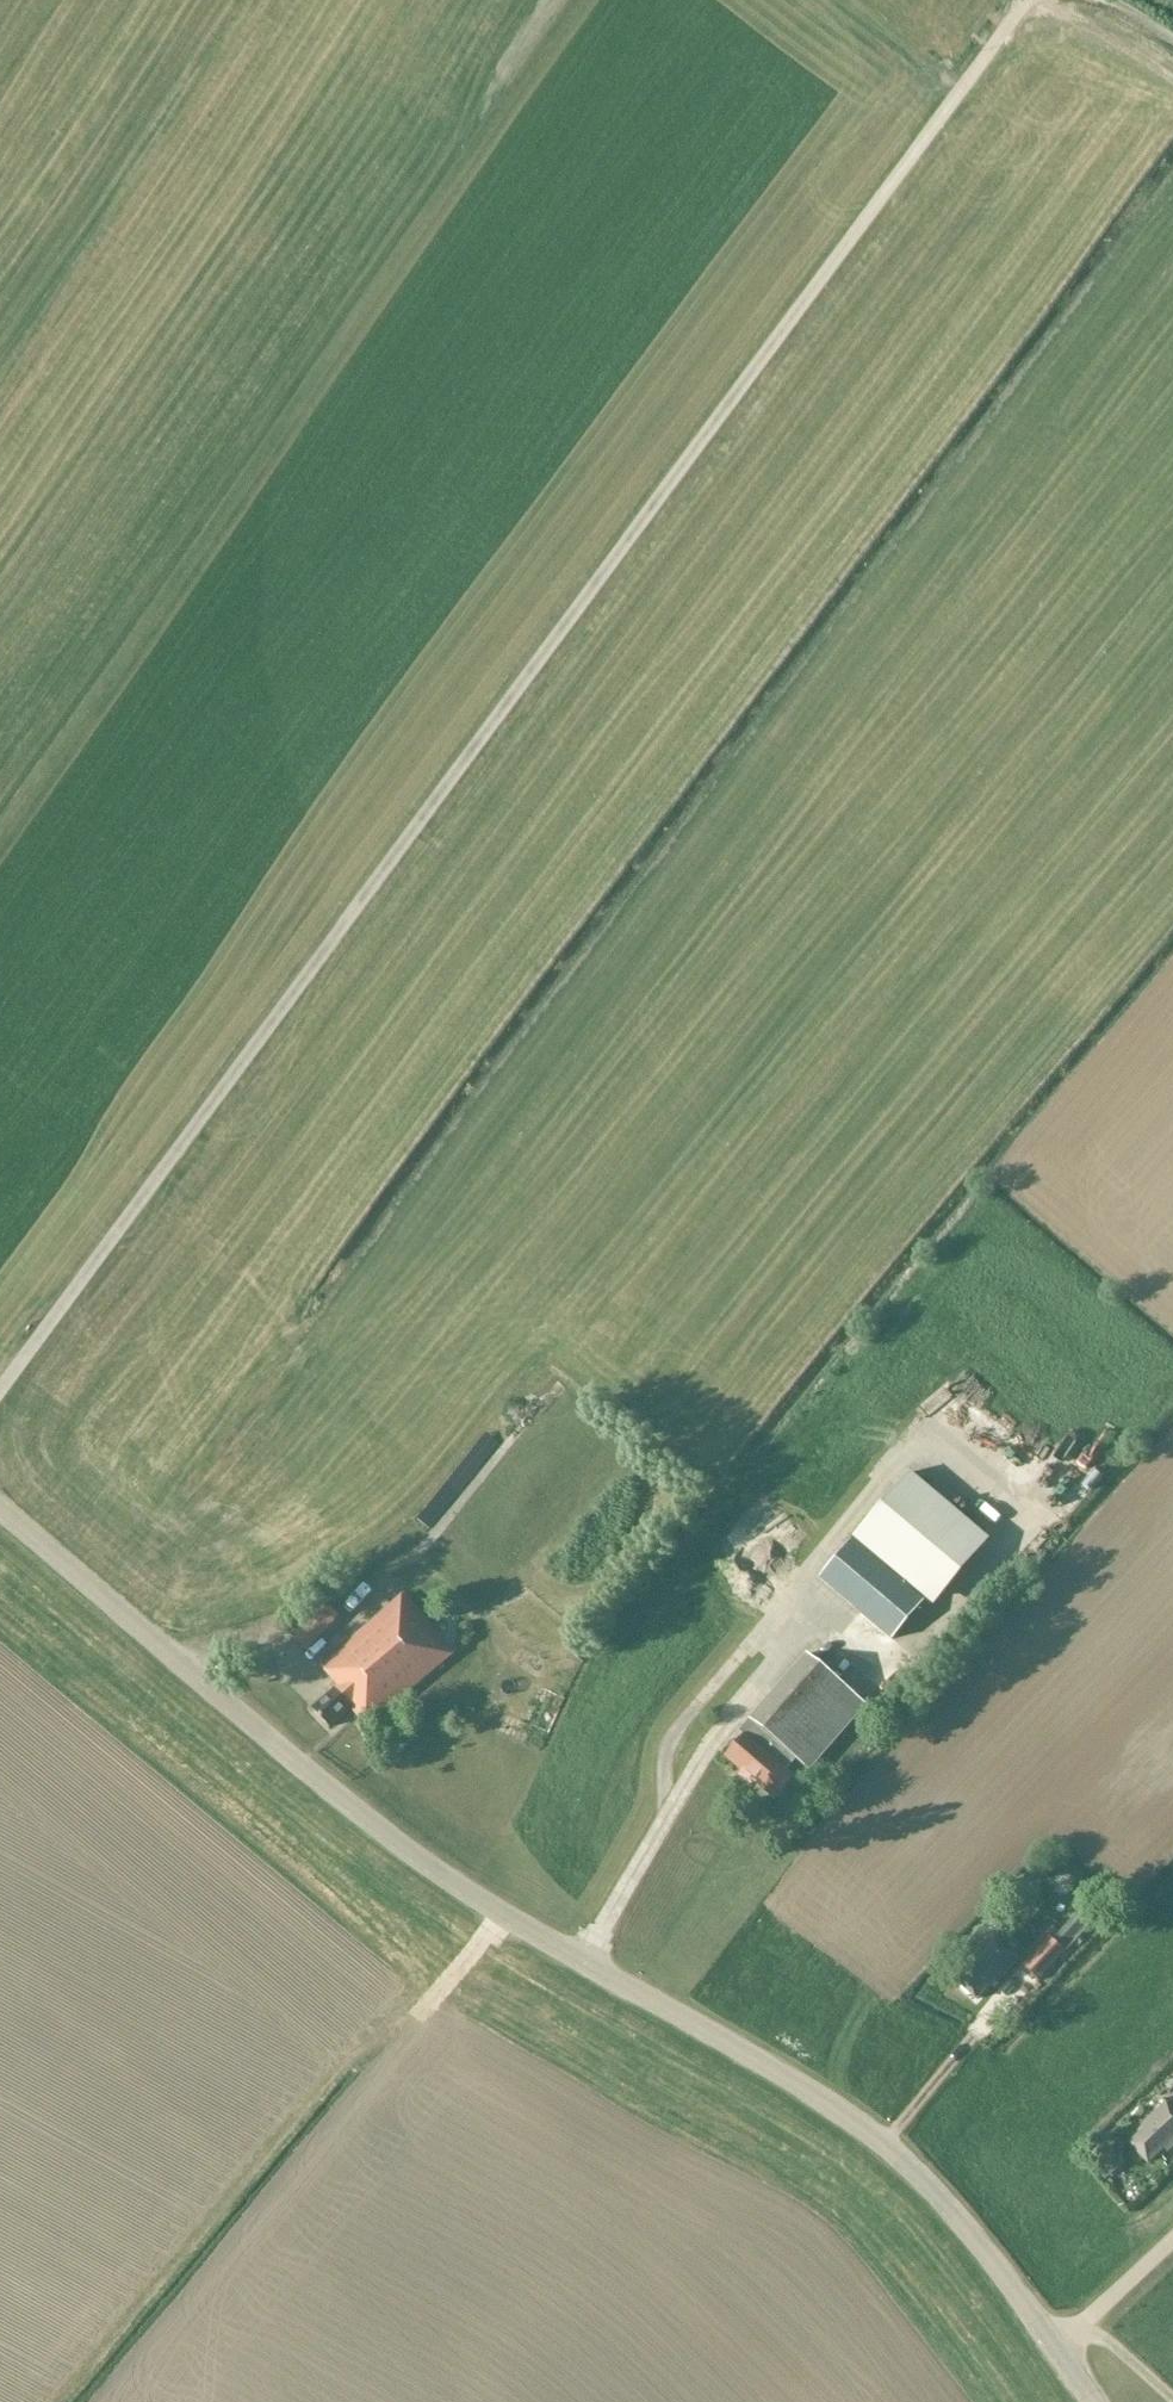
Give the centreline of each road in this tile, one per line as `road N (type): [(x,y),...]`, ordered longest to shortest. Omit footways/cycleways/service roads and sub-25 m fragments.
road 1 (tertiary): [(1092,2401),(991,2260),(880,2141),(424,1863),(0,1510)]

